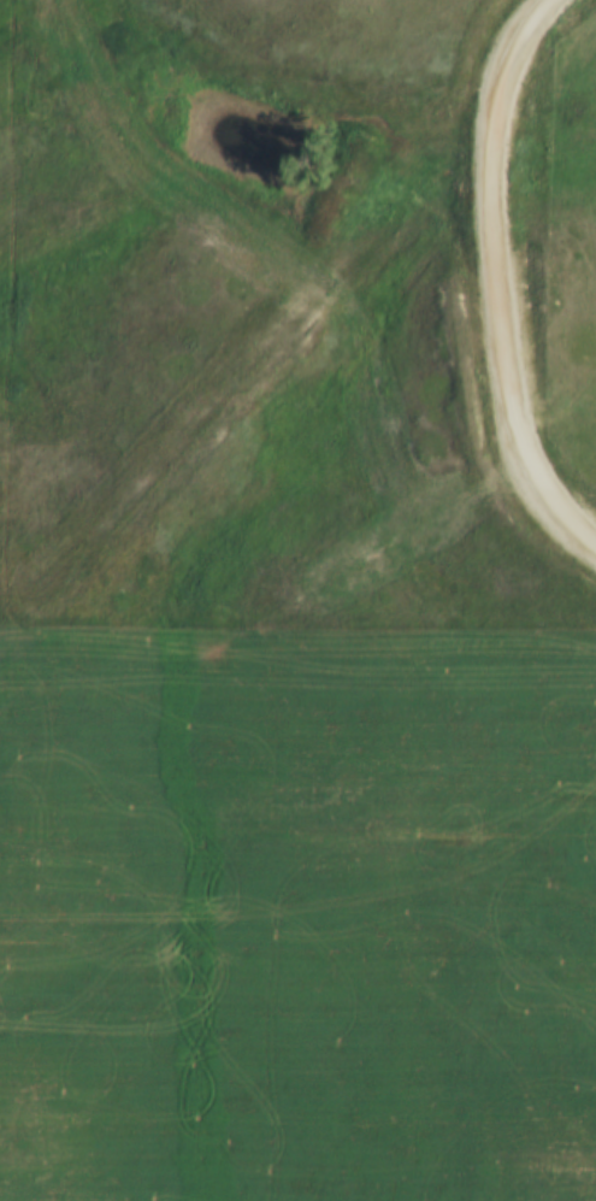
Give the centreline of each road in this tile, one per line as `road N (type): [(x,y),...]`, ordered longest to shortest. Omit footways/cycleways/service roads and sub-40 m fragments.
road 1 (track): [(399,1200),(254,941),(128,754),(75,690),(0,628)]
road 2 (residential): [(541,0),(511,36),(488,83),(477,137),(478,196),(504,423),(545,510),(595,554)]

